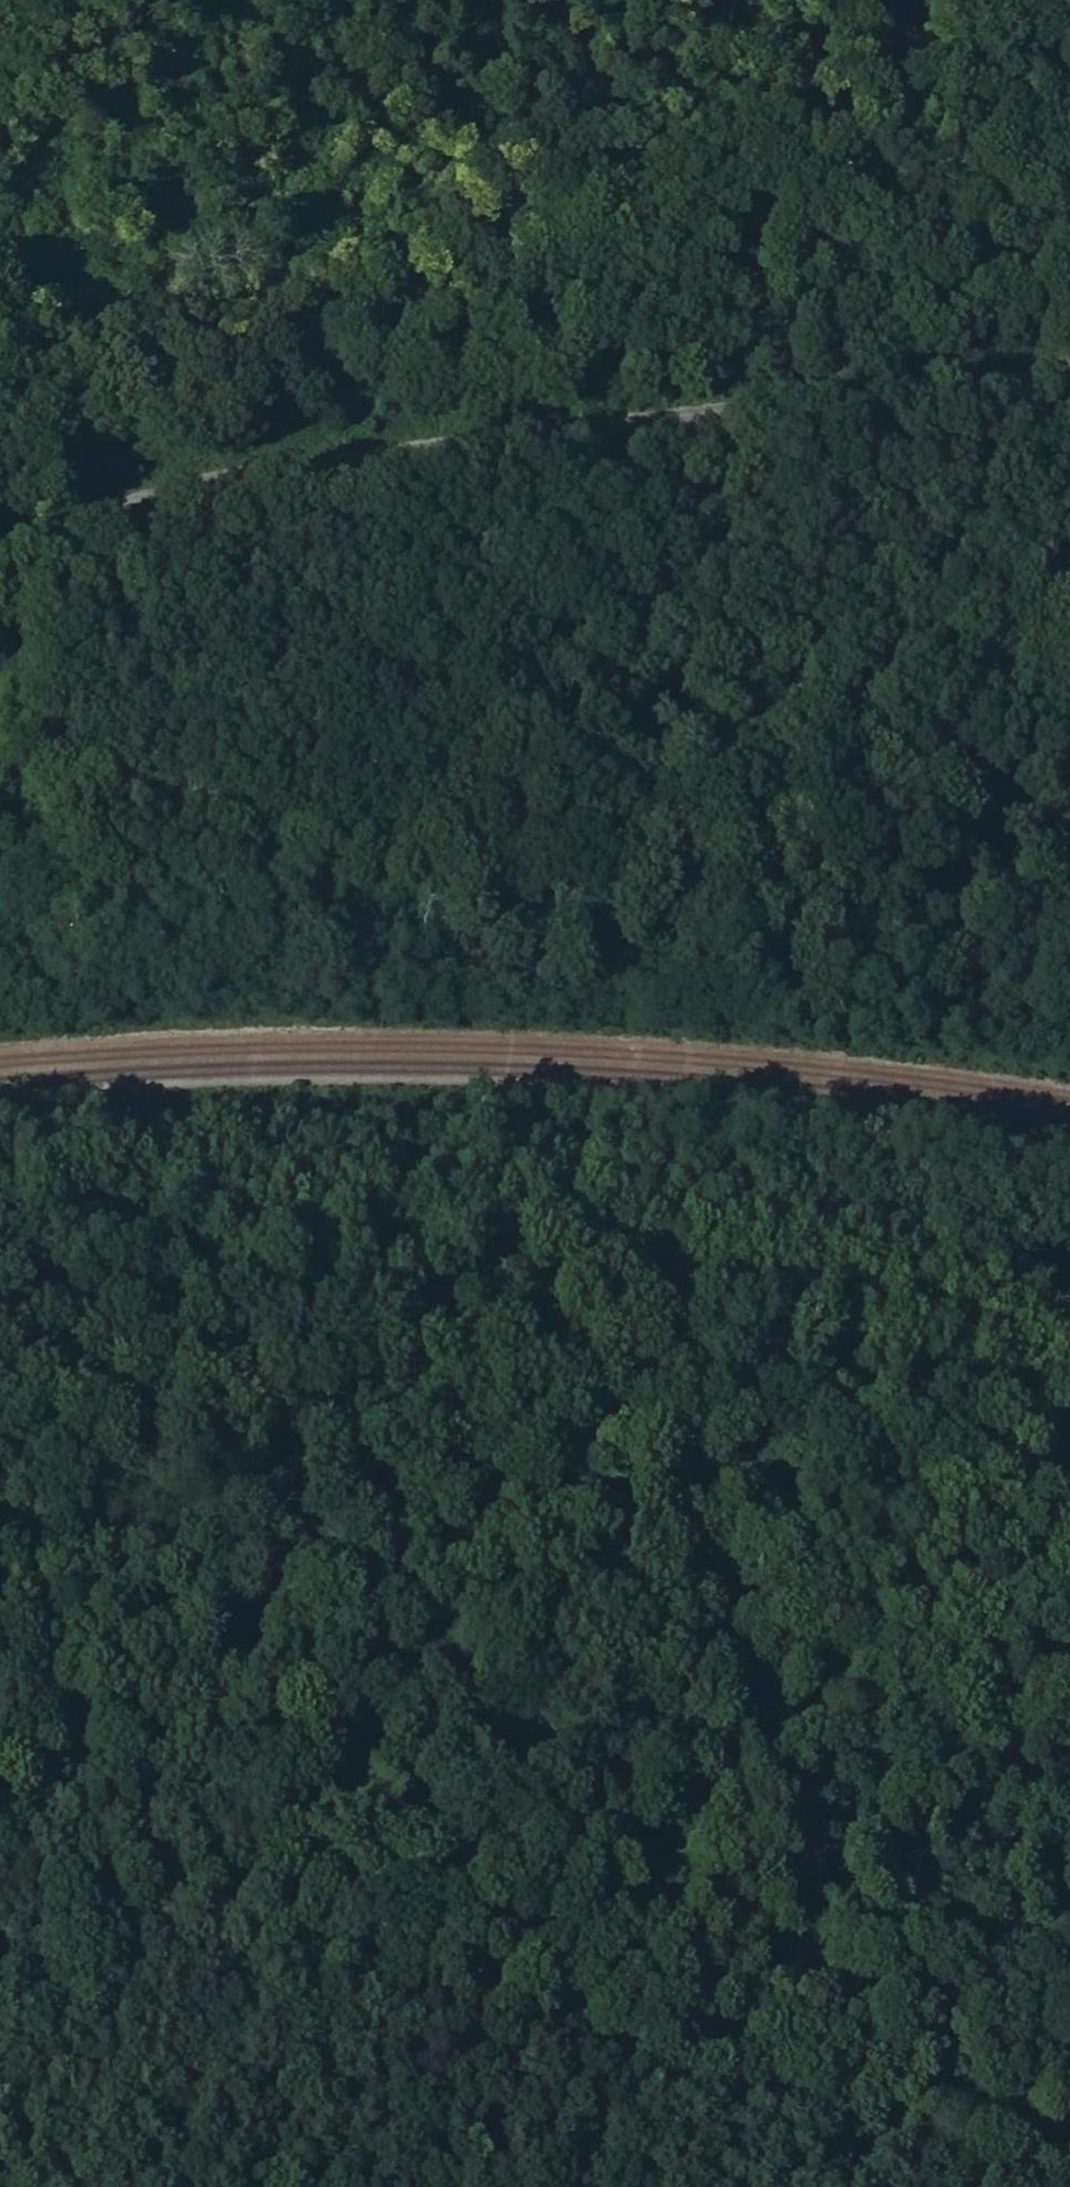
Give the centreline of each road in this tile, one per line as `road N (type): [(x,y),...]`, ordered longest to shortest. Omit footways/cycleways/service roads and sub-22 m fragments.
road 1 (unclassified): [(0,565),(182,486),(379,450),(1069,364)]
road 2 (track): [(1069,1517),(820,1493),(462,1511),(264,1536),(0,1599)]

